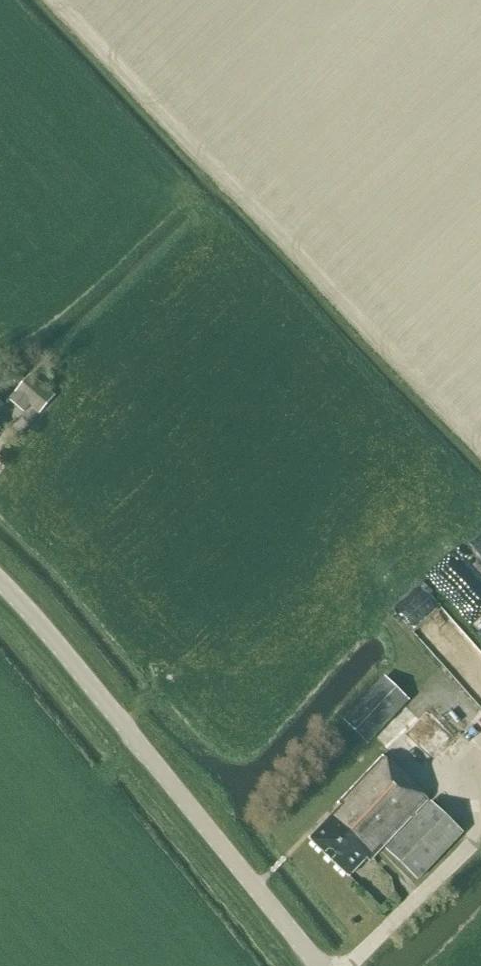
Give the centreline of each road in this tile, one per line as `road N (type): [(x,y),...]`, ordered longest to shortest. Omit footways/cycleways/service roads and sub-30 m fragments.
road 1 (tertiary): [(321,965),(0,583)]

